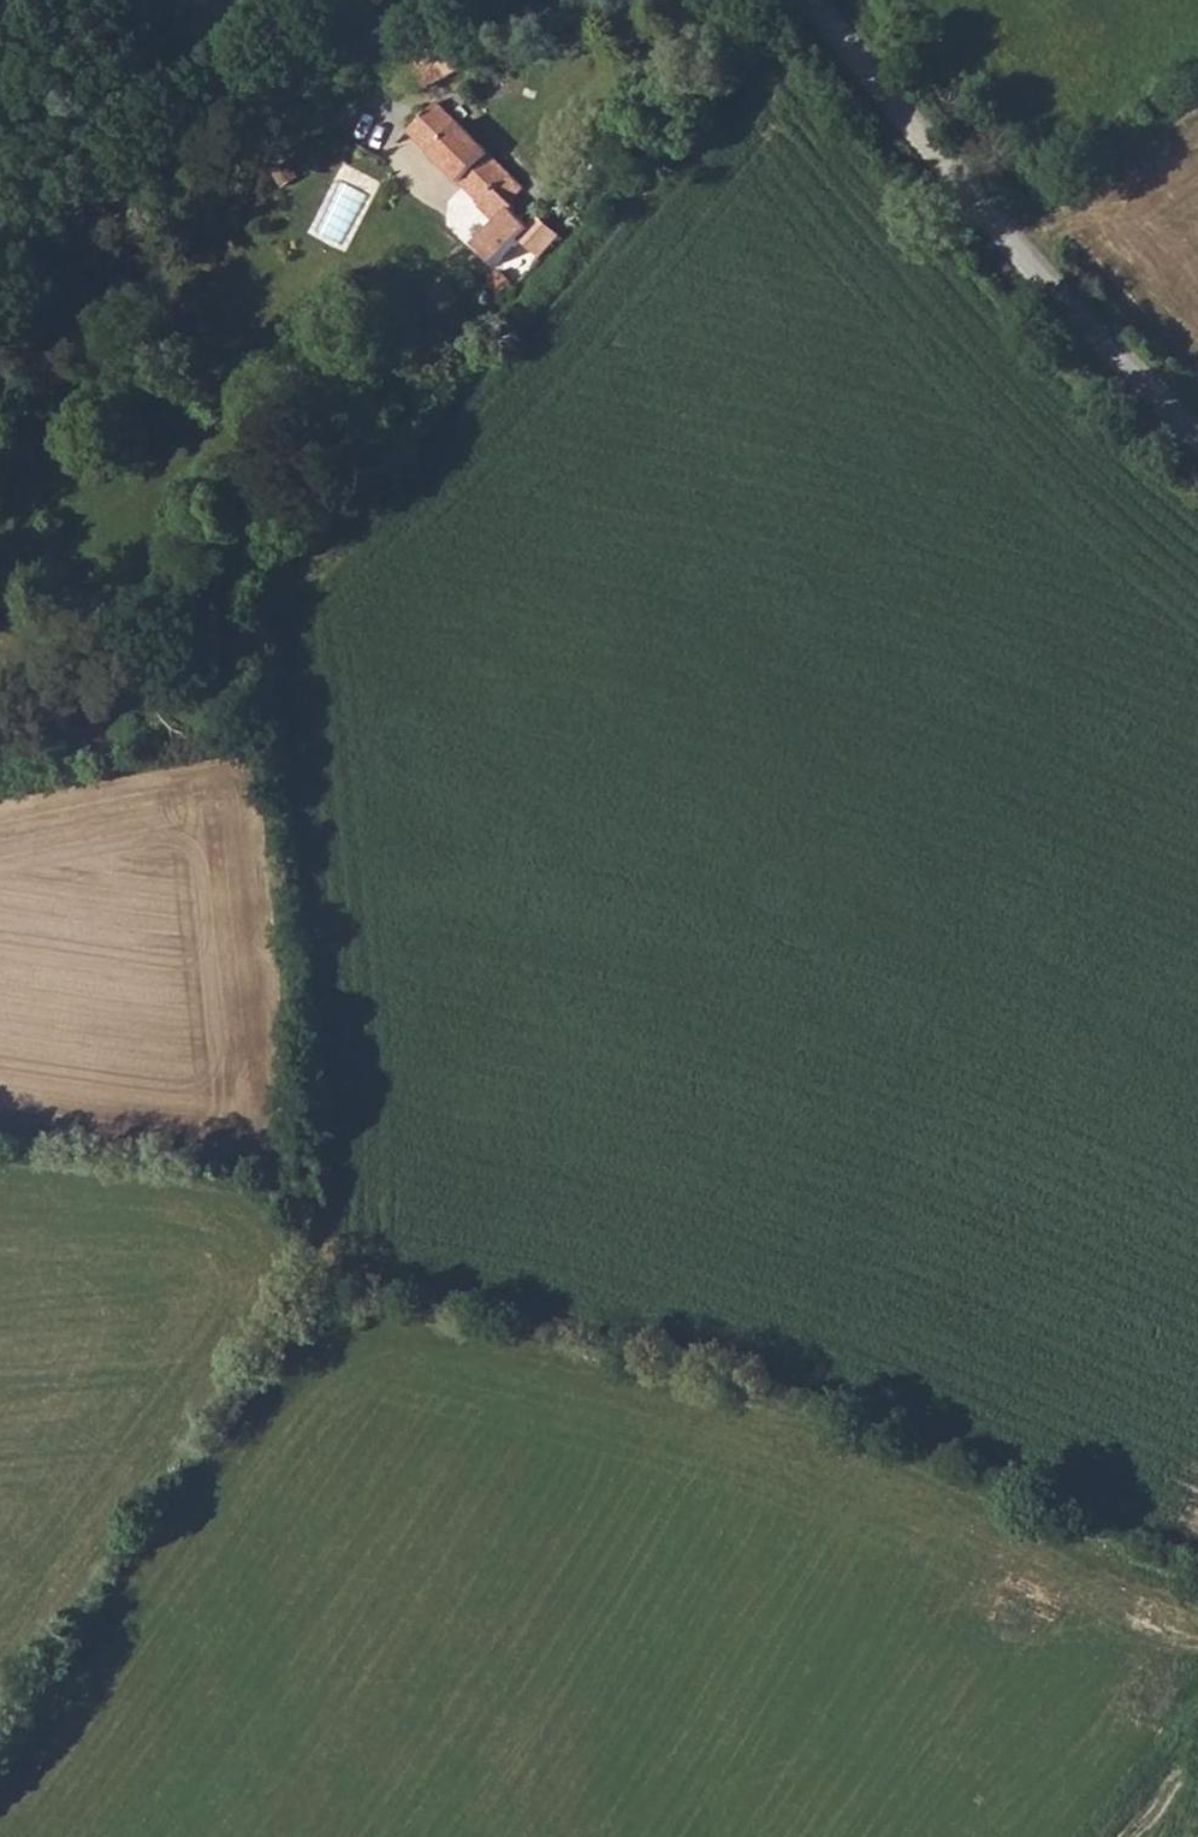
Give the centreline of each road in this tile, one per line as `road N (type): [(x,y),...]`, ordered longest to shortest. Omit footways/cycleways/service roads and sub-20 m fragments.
road 1 (unclassified): [(813,0),(1117,362),(1197,437)]
road 2 (unclassified): [(0,240),(77,205),(433,0)]

